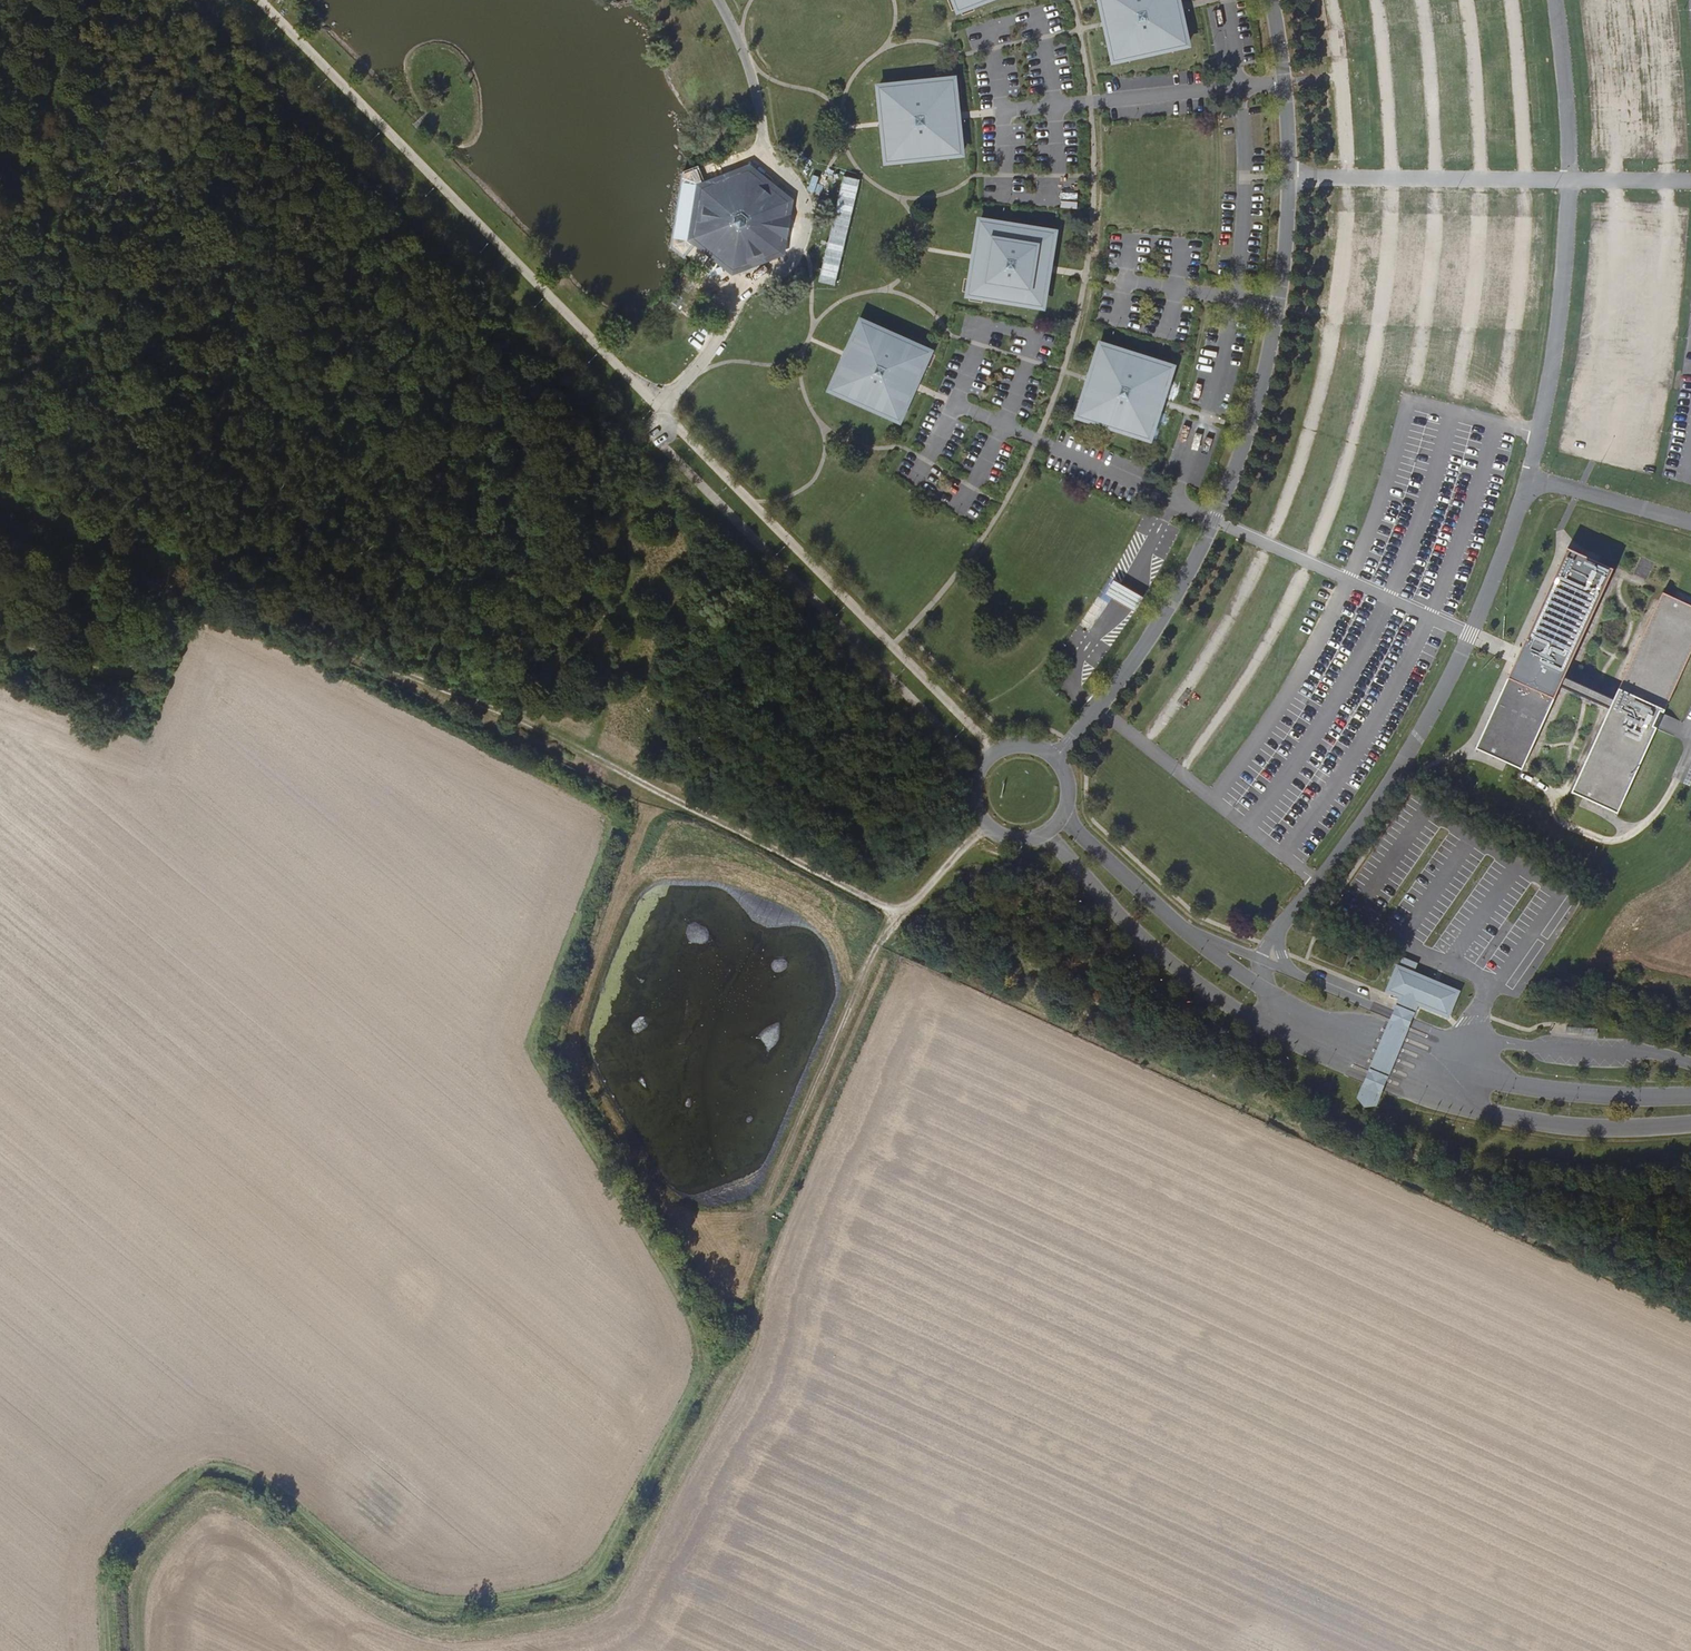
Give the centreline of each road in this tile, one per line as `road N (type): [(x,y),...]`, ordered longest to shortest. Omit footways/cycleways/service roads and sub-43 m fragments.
road 1 (track): [(0,523),(112,549),(289,623),(521,726),(895,916)]
road 2 (track): [(675,406),(619,472),(576,556),(521,726)]

